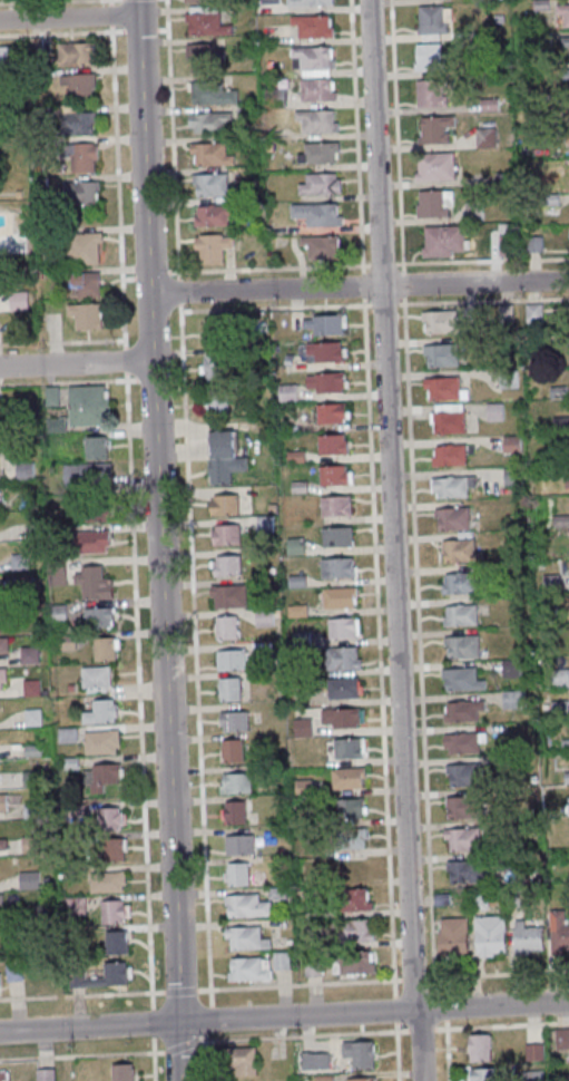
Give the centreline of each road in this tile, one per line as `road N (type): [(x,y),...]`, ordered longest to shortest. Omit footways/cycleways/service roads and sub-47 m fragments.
road 1 (residential): [(422,1080),(369,0)]
road 2 (residential): [(180,1080),(138,0)]
road 3 (tertiary): [(568,1002),(0,1031)]
road 4 (residential): [(568,280),(150,294)]
road 5 (residential): [(153,361),(0,367)]
road 6 (residential): [(139,16),(0,21)]

